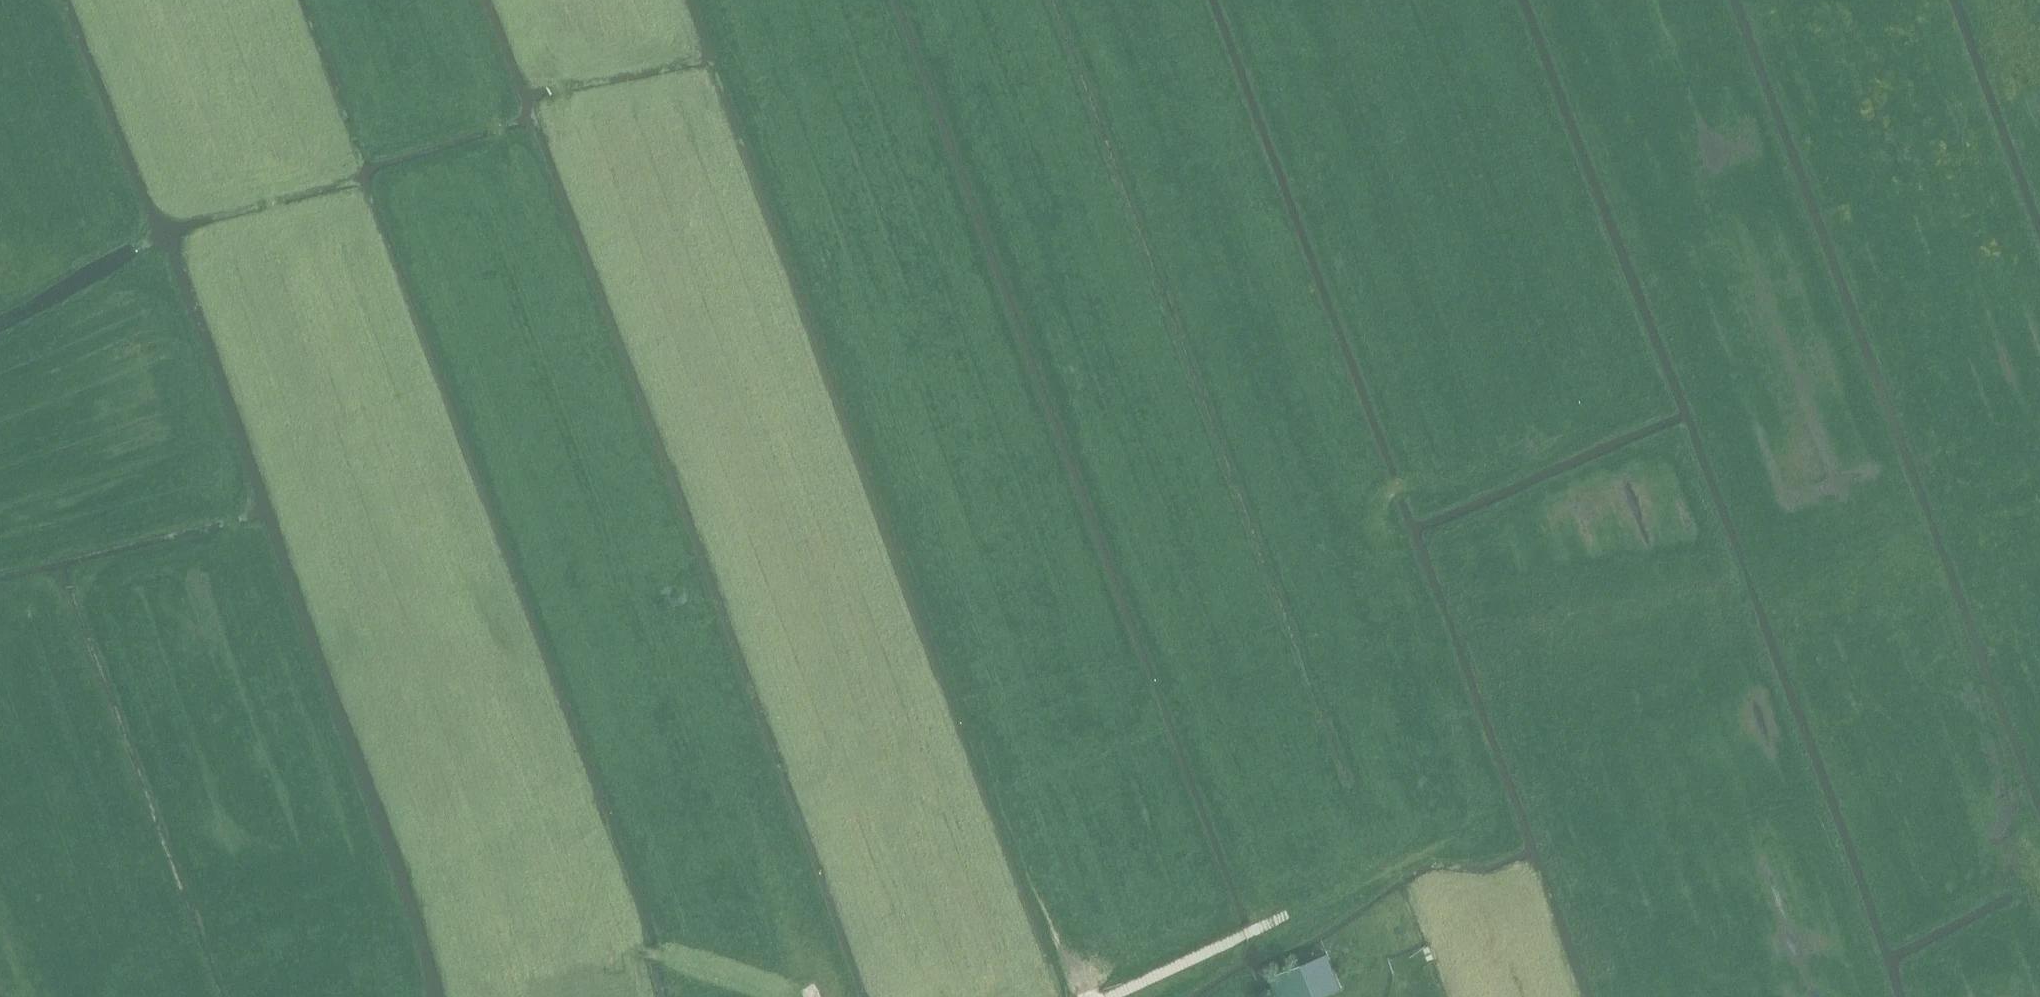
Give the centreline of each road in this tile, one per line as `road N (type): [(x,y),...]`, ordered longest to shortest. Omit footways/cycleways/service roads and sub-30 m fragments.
road 1 (track): [(1287,914),(1098,996)]

